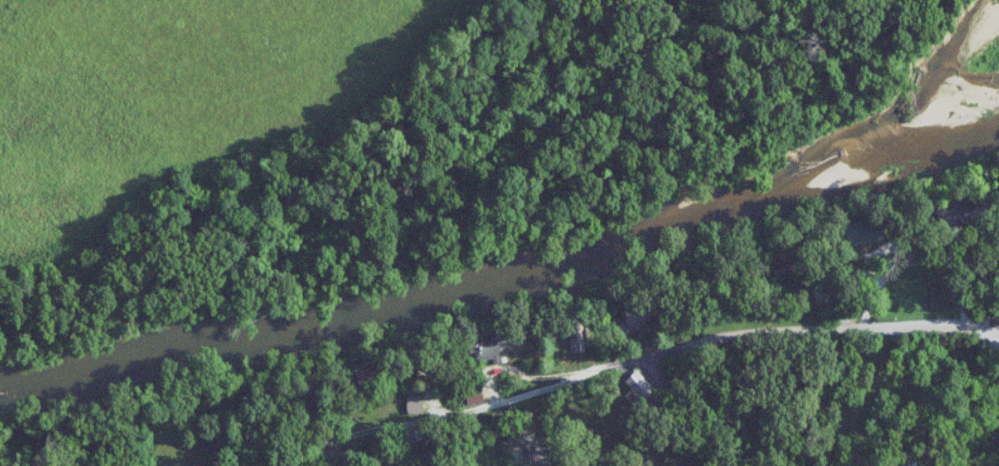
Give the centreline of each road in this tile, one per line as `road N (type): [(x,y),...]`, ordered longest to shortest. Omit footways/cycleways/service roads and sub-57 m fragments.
road 1 (residential): [(998,343),(986,327),(965,324),(727,332),(387,428)]

